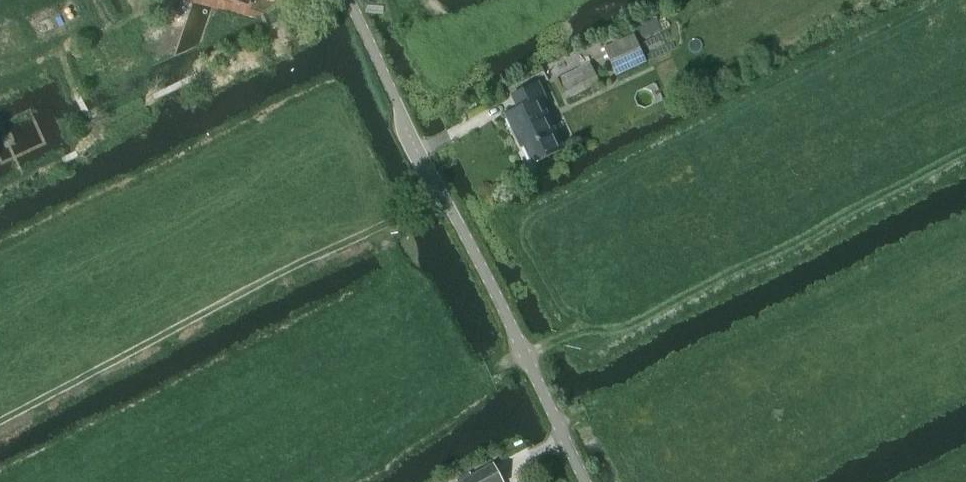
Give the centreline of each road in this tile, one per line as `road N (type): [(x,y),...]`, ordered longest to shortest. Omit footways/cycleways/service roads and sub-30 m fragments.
road 1 (tertiary): [(586,481),(349,0)]

